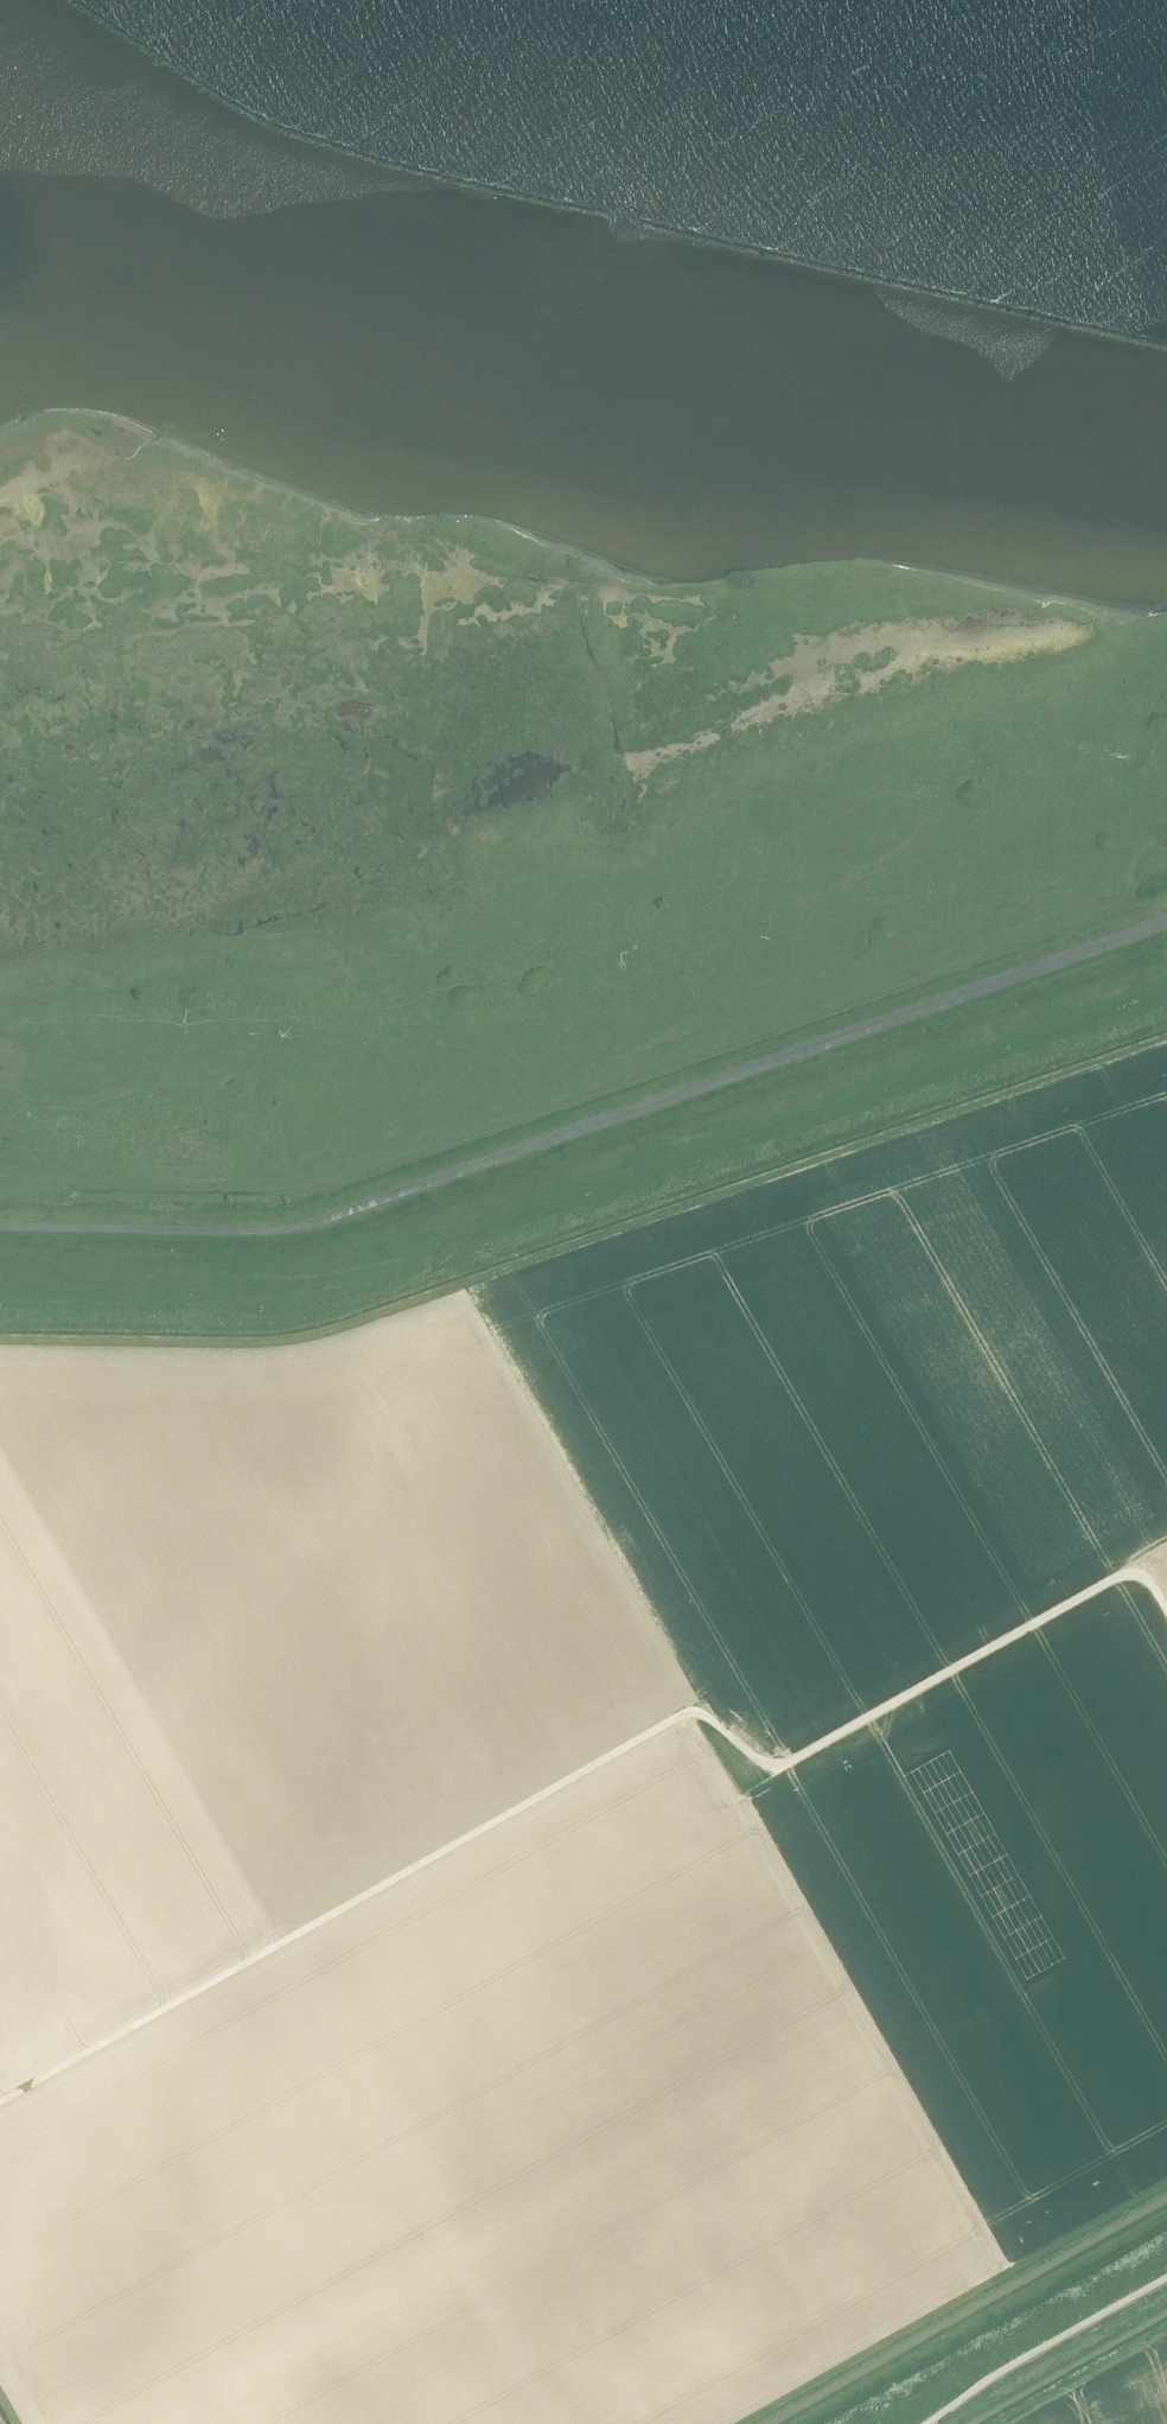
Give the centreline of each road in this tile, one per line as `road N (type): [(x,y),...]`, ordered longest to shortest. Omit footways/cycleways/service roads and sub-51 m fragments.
road 1 (track): [(0,2101),(695,1708),(750,1754),(784,1765),(1118,1577),(1142,1574),(1166,1617)]
road 2 (track): [(1166,2222),(805,2423)]
road 3 (unclassified): [(929,2423),(992,2377),(1166,2276)]

